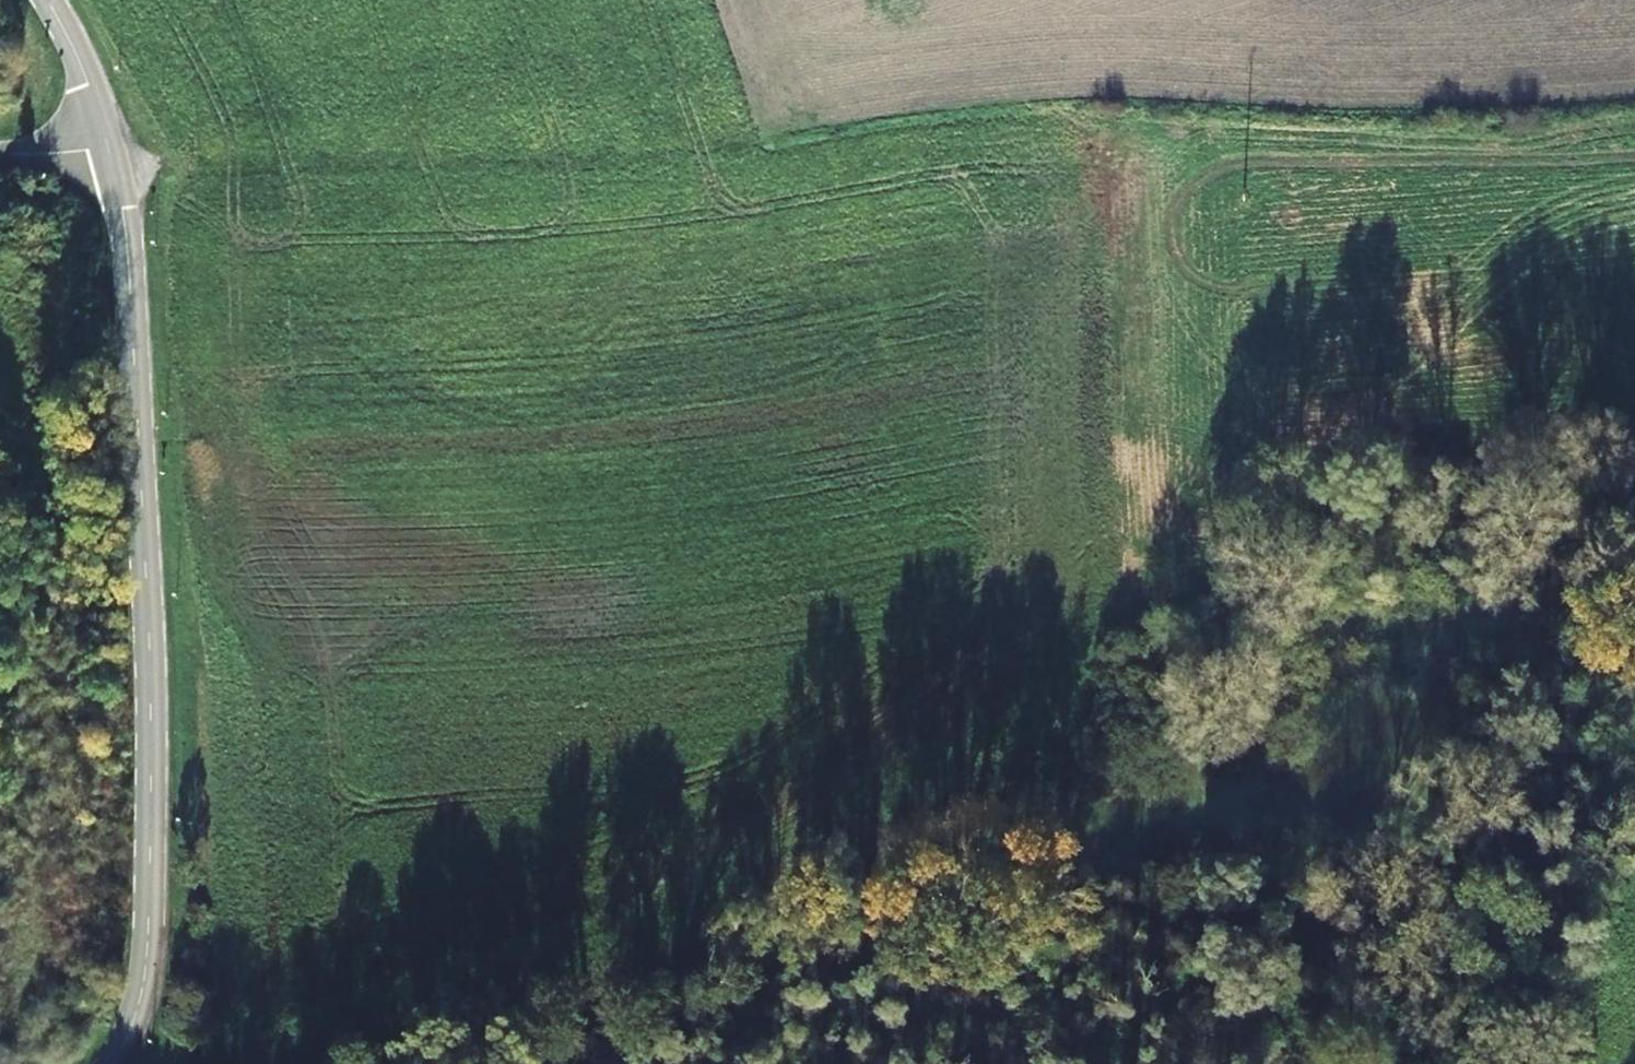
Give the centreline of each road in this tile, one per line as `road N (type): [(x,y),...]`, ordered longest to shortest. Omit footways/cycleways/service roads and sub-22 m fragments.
road 1 (unclassified): [(102,1063),(145,962),(155,754),(134,336),(109,148)]
road 2 (unclassified): [(109,148),(71,42),(46,0)]

